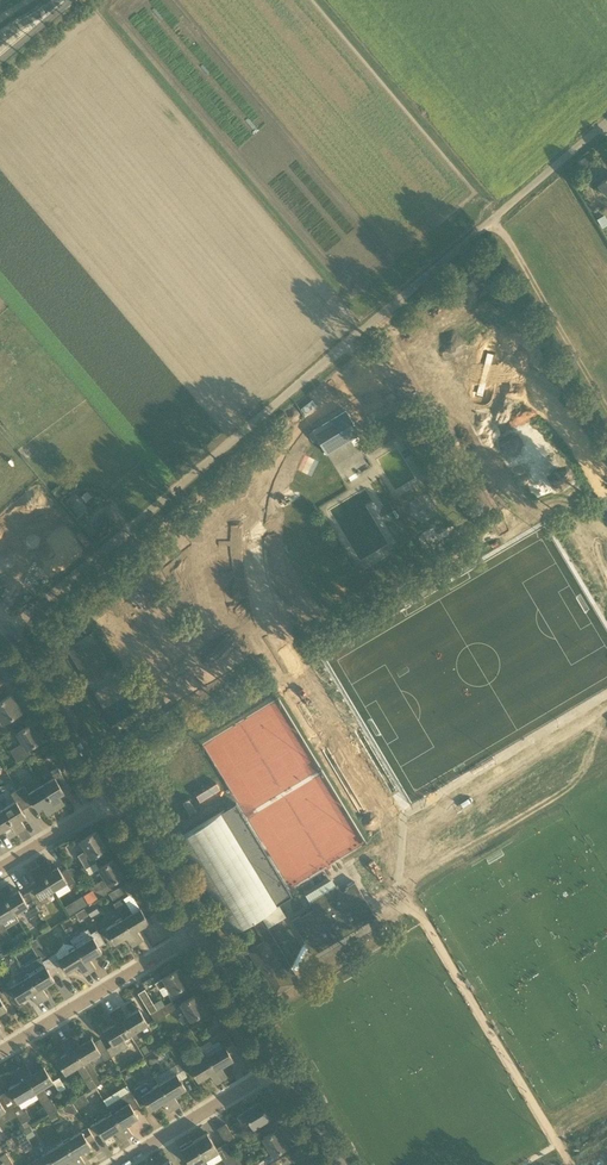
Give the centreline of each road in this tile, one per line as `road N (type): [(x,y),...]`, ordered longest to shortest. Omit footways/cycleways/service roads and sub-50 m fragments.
road 1 (unclassified): [(11,629),(606,125)]
road 2 (residential): [(0,1052),(197,932)]
road 3 (track): [(490,225),(606,418)]
road 4 (unclassified): [(116,797),(11,629)]
road 5 (residential): [(117,1164),(278,1066)]
road 6 (unclassified): [(197,932),(116,797)]
road 7 (unclassified): [(278,1066),(197,932)]
road 8 (residential): [(0,868),(116,797)]

